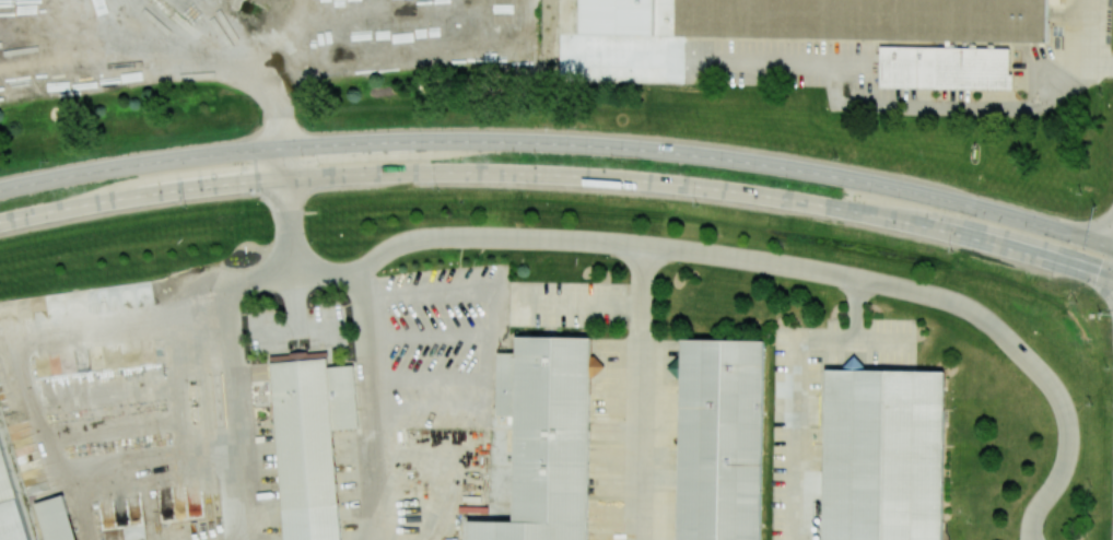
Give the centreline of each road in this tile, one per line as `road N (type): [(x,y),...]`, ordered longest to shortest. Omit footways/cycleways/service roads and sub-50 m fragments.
road 1 (primary): [(0,223),(255,183),(520,174),(801,202),(1112,280)]
road 2 (primary): [(1112,248),(891,188),(598,146),(285,149),(0,192)]

